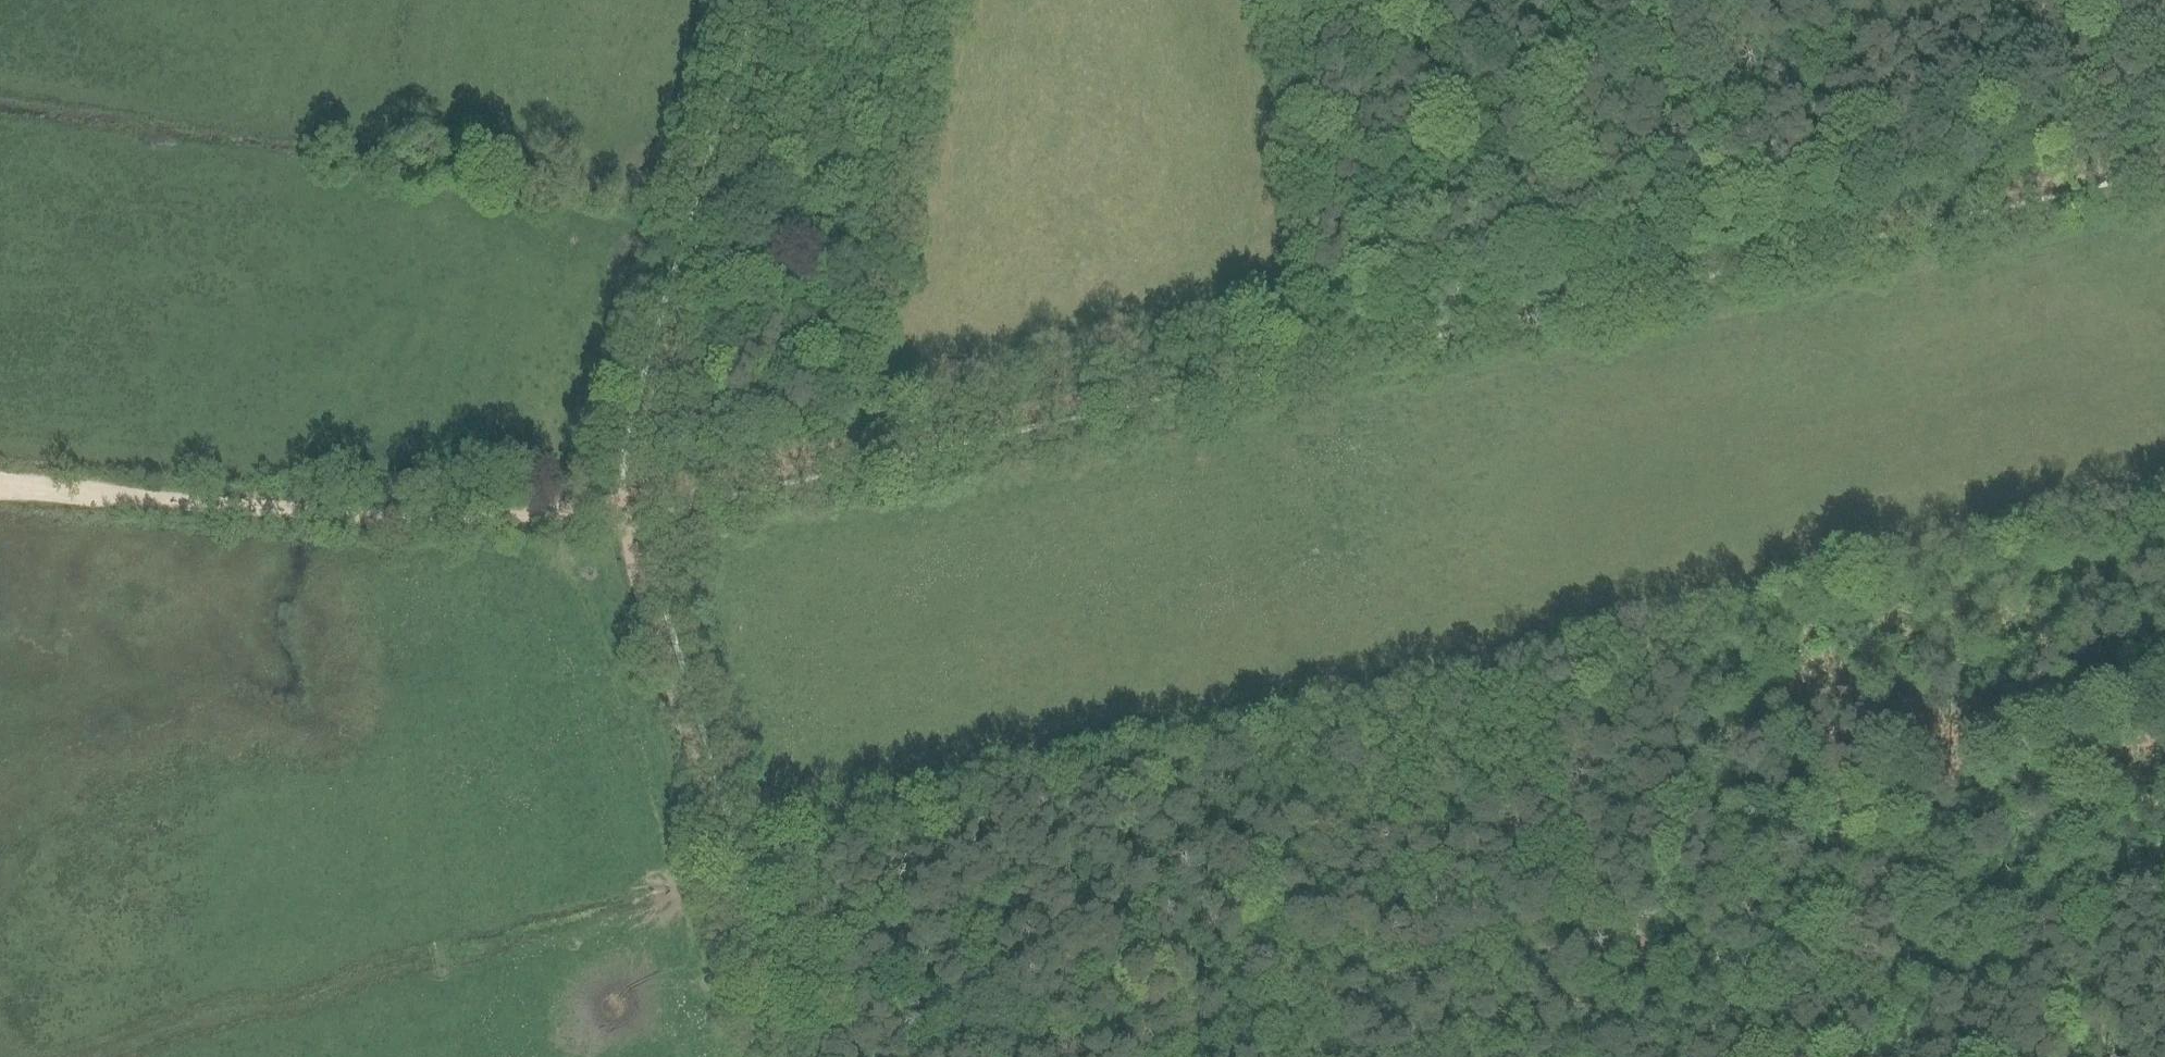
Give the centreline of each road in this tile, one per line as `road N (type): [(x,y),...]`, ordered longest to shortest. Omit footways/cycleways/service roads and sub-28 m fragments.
road 1 (track): [(635,505),(2164,153)]
road 2 (track): [(635,505),(591,515),(428,522),(0,487)]
road 3 (track): [(783,1056),(635,561),(635,505)]
road 4 (track): [(635,505),(644,436),(680,314),(784,0)]

